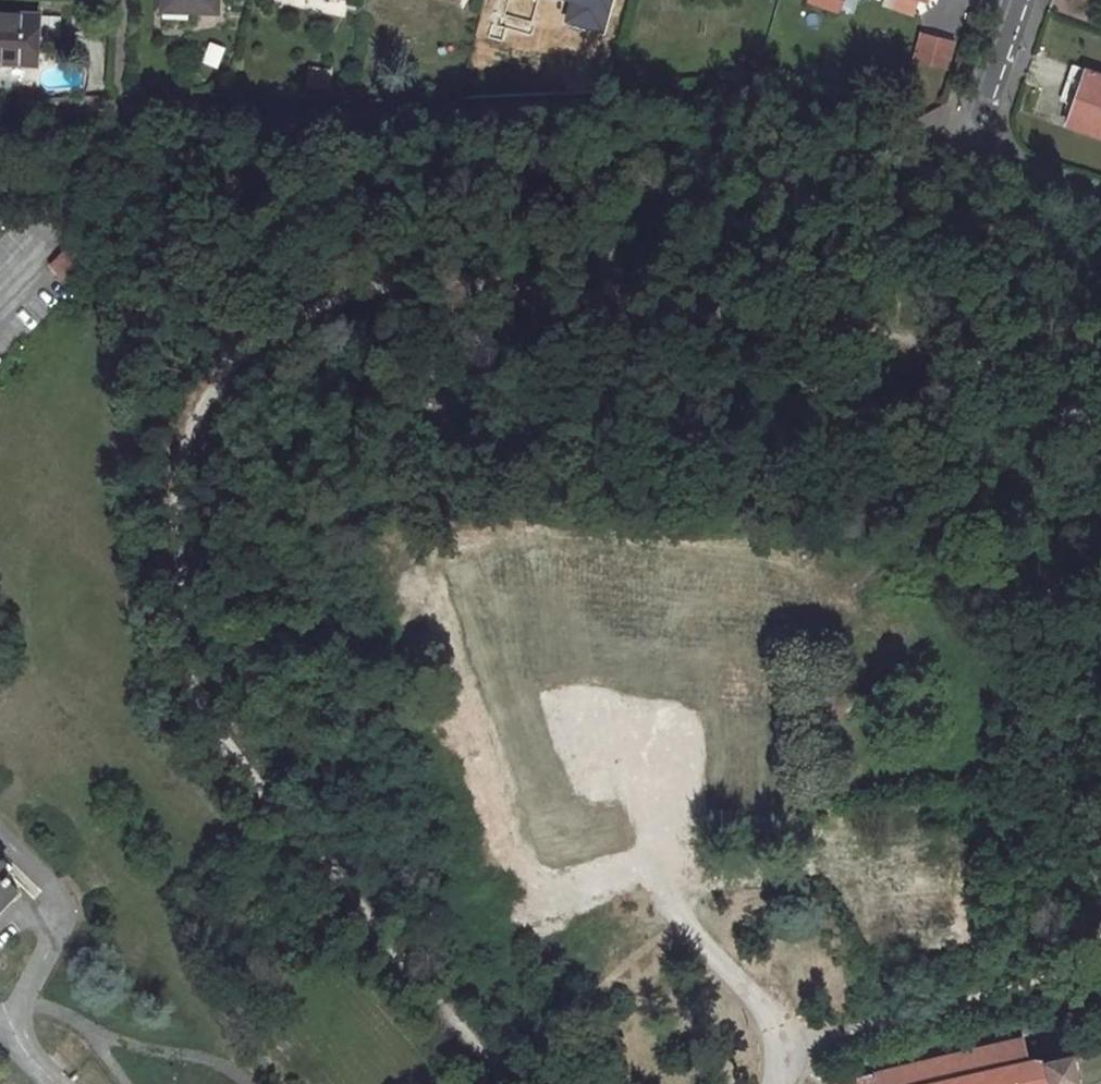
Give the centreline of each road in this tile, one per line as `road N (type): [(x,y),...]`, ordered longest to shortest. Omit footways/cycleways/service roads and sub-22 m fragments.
road 1 (residential): [(1019,0),(965,153),(1100,203)]

